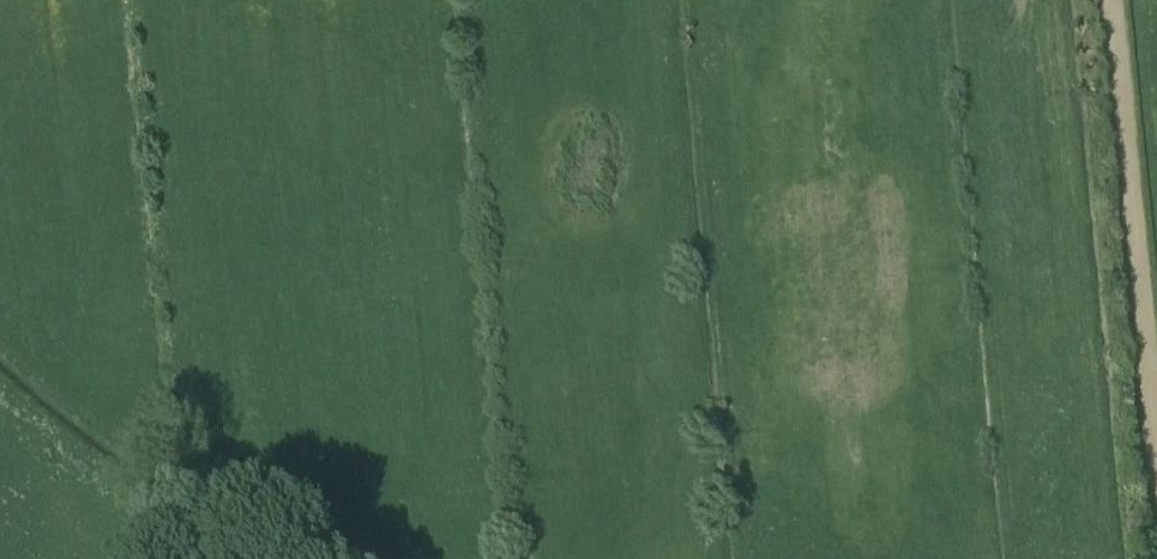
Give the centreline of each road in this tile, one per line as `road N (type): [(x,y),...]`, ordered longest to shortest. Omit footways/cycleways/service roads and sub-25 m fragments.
road 1 (track): [(1112,0),(1156,452)]

